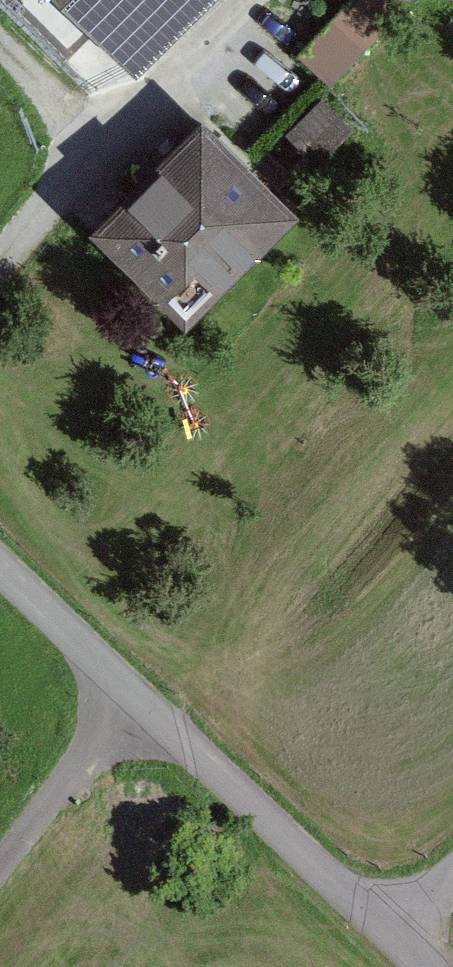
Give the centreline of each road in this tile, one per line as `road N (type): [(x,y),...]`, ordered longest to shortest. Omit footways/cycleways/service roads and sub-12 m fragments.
road 1 (unclassified): [(420,966),(0,572)]
road 2 (track): [(0,875),(134,700)]

